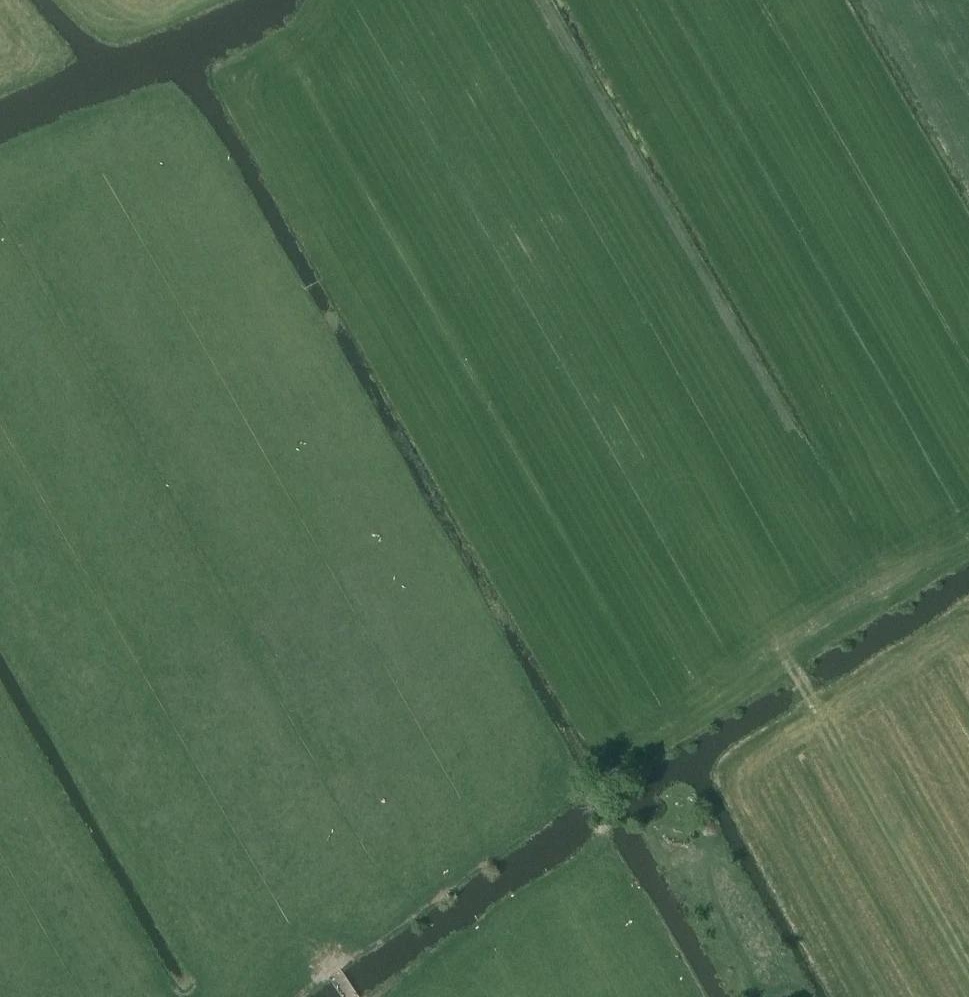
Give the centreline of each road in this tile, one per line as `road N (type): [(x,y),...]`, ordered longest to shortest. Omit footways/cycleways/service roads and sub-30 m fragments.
road 1 (track): [(281,996),(539,822),(968,556)]
road 2 (track): [(878,807),(812,700)]
road 3 (track): [(599,913),(602,788)]

